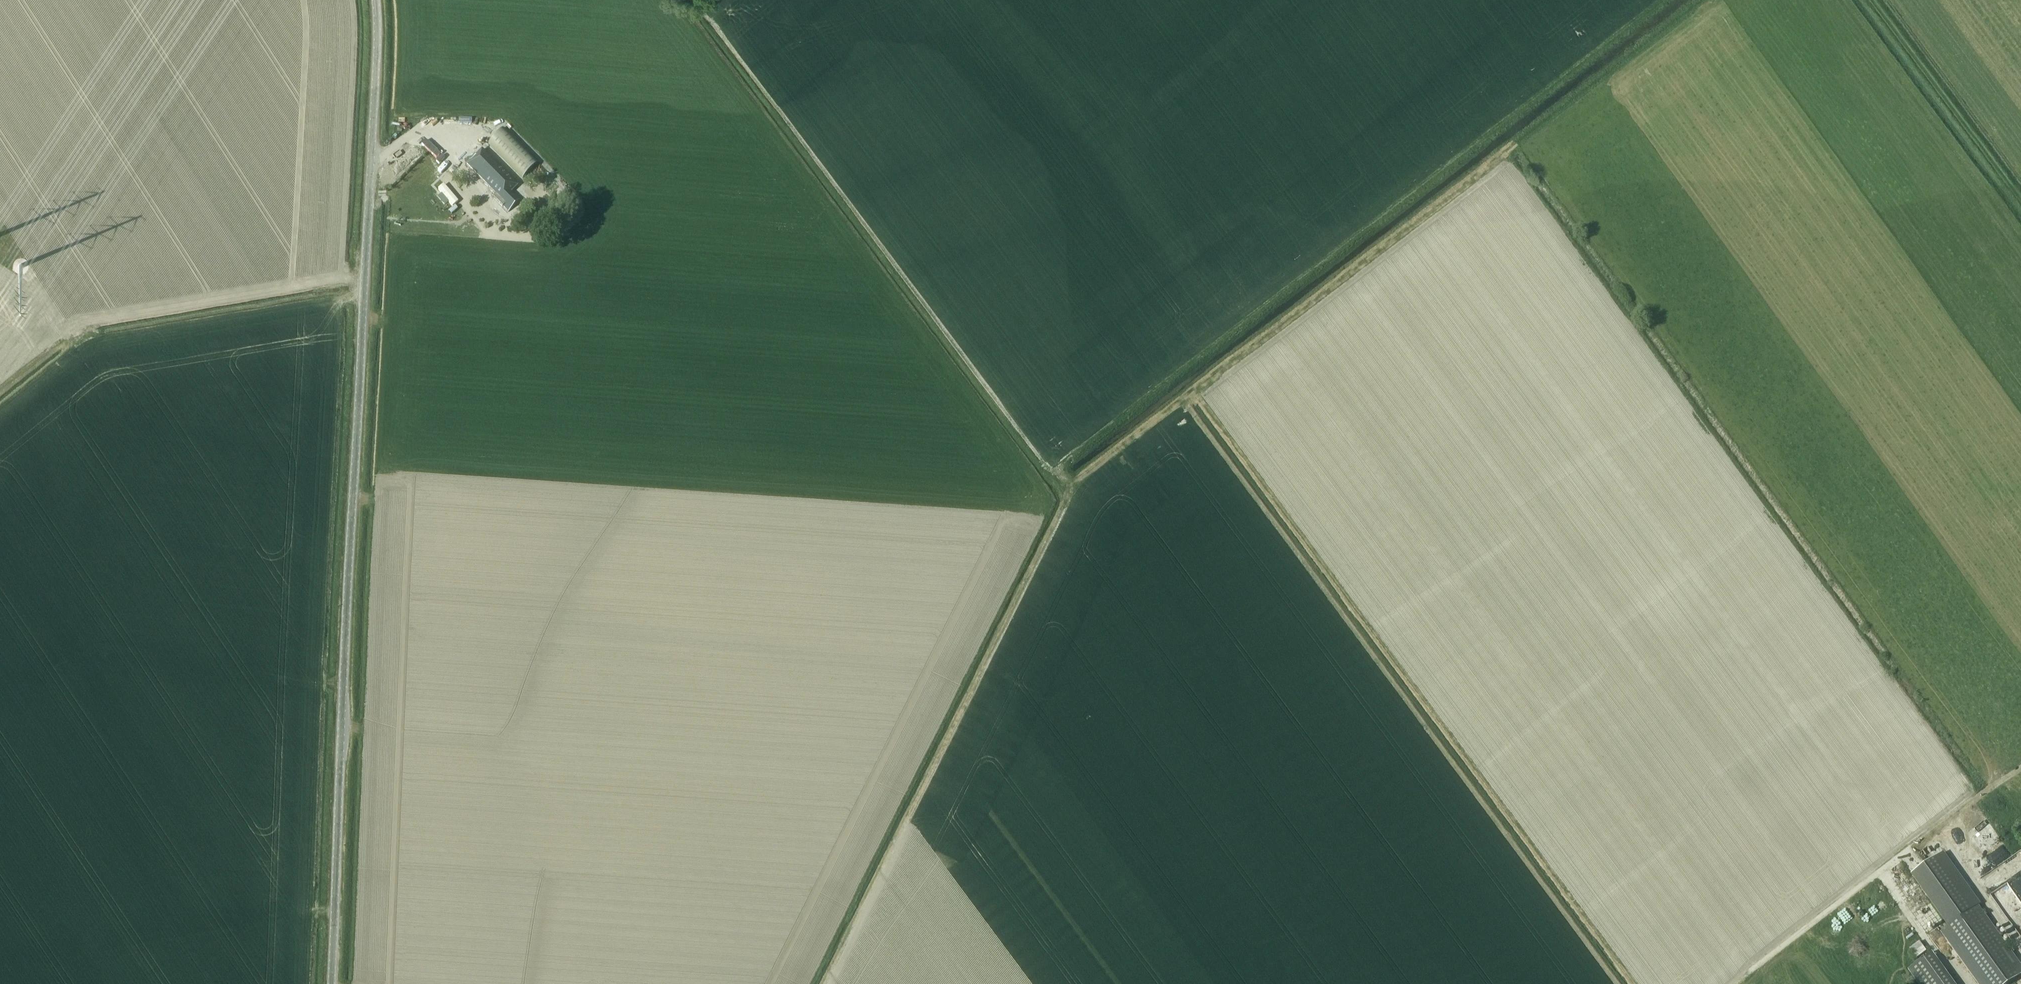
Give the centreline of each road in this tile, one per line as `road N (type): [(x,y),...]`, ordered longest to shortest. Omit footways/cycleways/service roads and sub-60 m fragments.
road 1 (tertiary): [(330,983),(376,0)]

